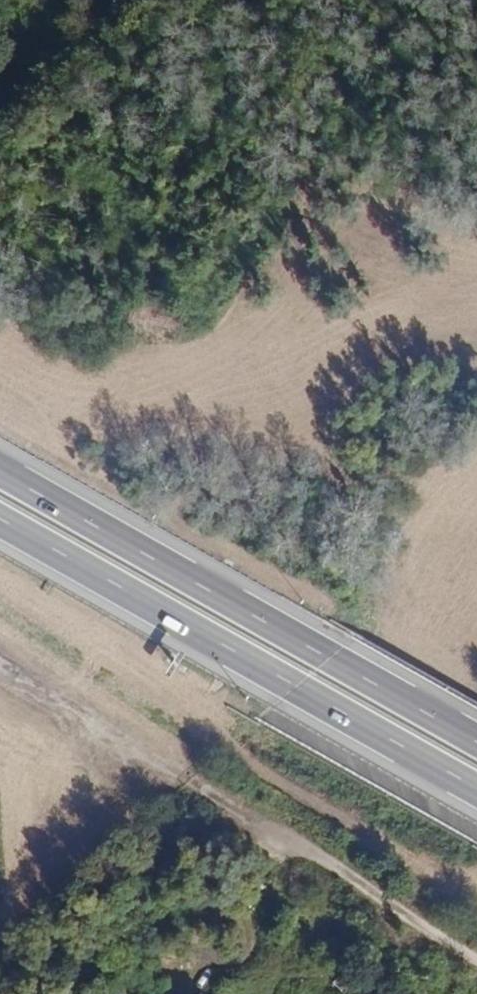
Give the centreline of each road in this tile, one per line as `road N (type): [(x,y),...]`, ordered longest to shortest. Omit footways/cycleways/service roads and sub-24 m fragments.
road 1 (motorway): [(0,520),(476,792)]
road 2 (motorway): [(476,742),(0,470)]

